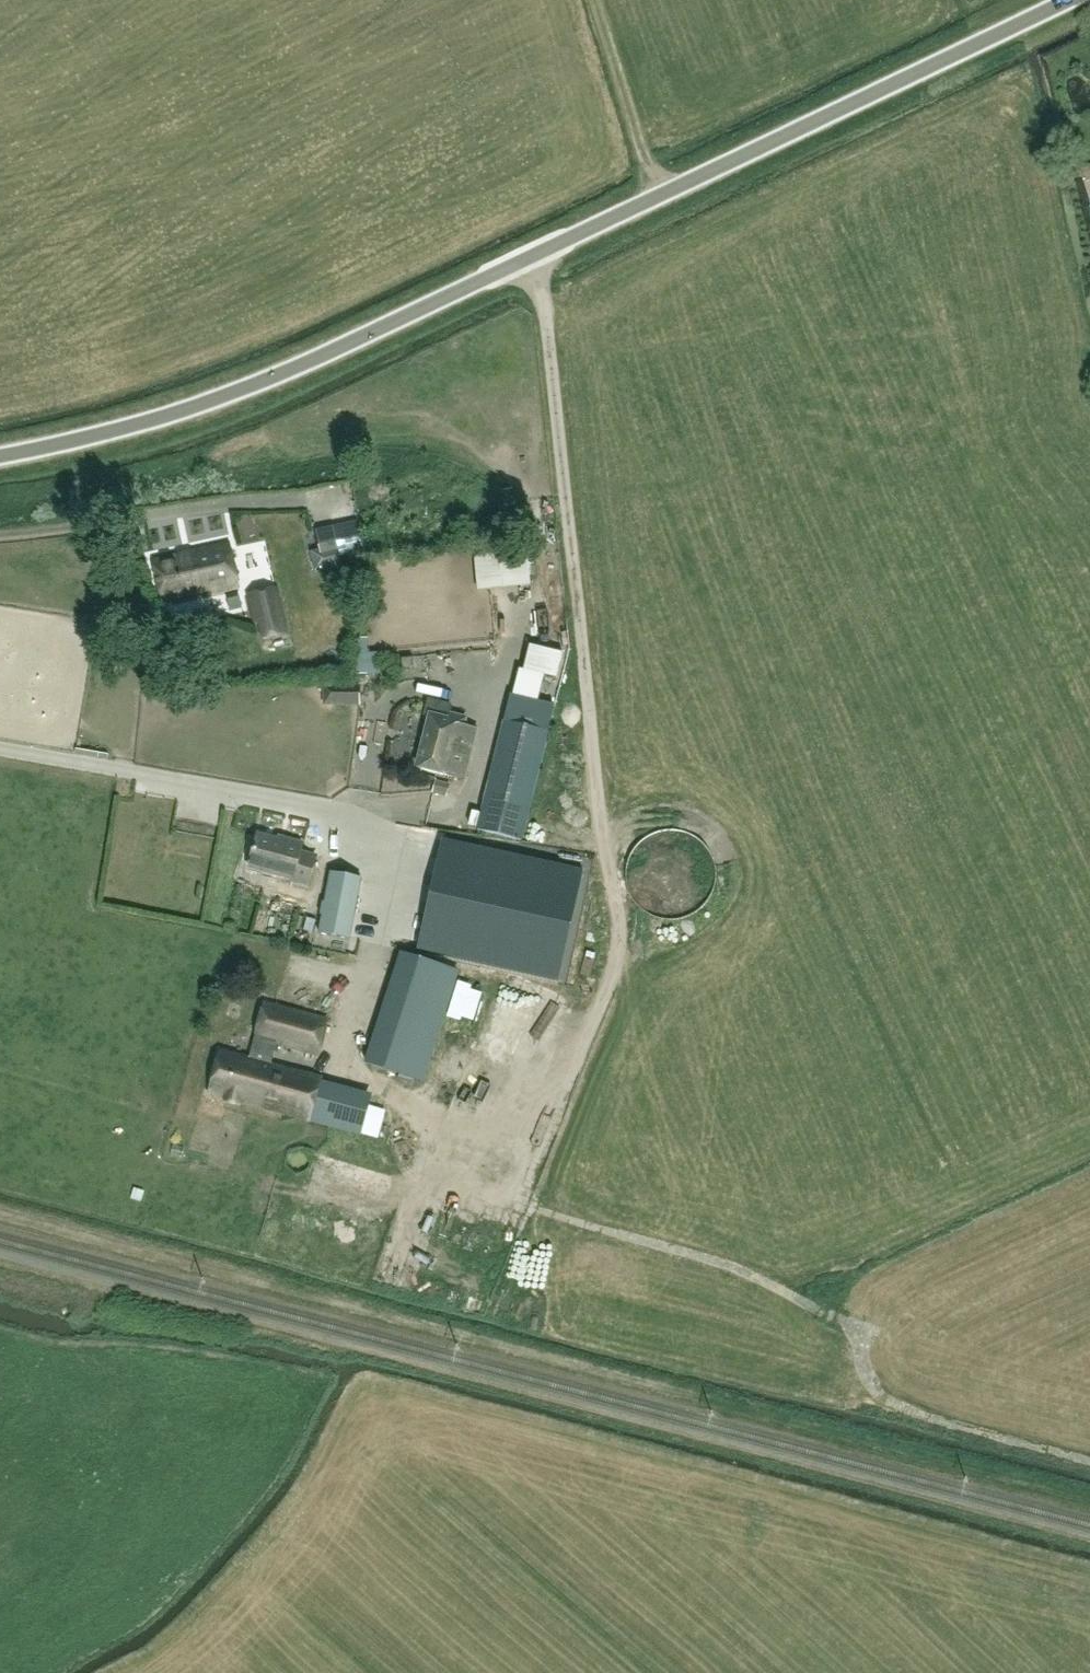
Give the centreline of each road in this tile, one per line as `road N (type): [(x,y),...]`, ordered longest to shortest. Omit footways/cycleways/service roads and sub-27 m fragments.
road 1 (unclassified): [(0,456),(167,419),(342,348),(1069,0)]
road 2 (track): [(607,871),(538,252)]

